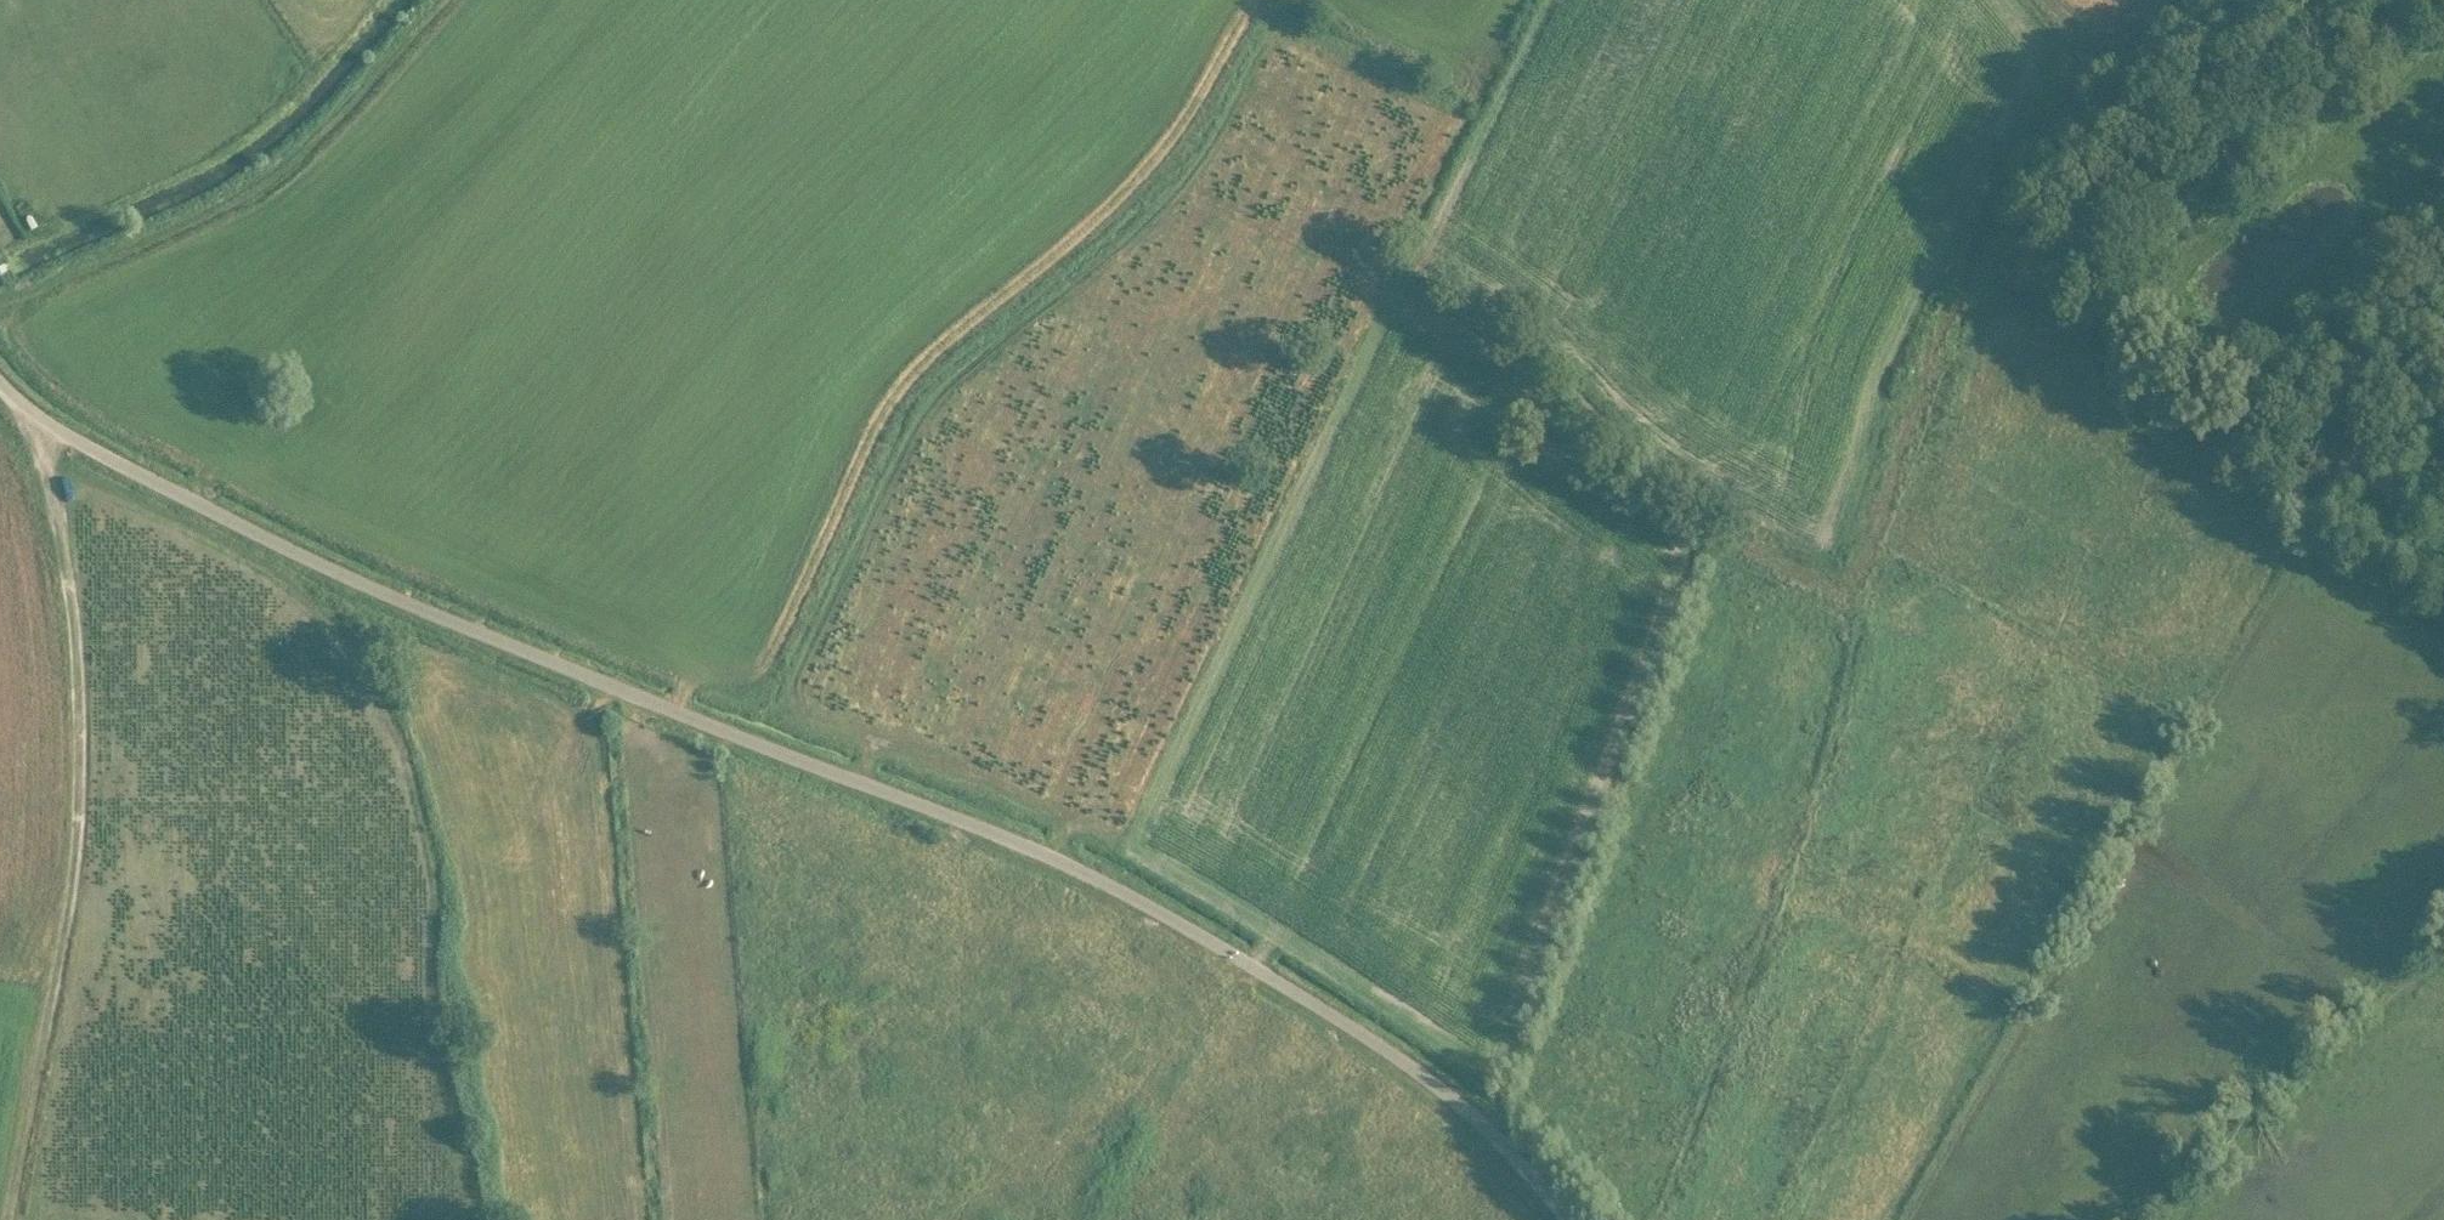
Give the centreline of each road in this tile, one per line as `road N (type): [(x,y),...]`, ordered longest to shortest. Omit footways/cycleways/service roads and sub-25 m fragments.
road 1 (unclassified): [(1570,1219),(1452,1093),(1123,891),(866,779),(575,675),(358,582),(40,424),(0,384)]
road 2 (track): [(21,1219),(81,889),(88,727),(63,508),(40,424)]

